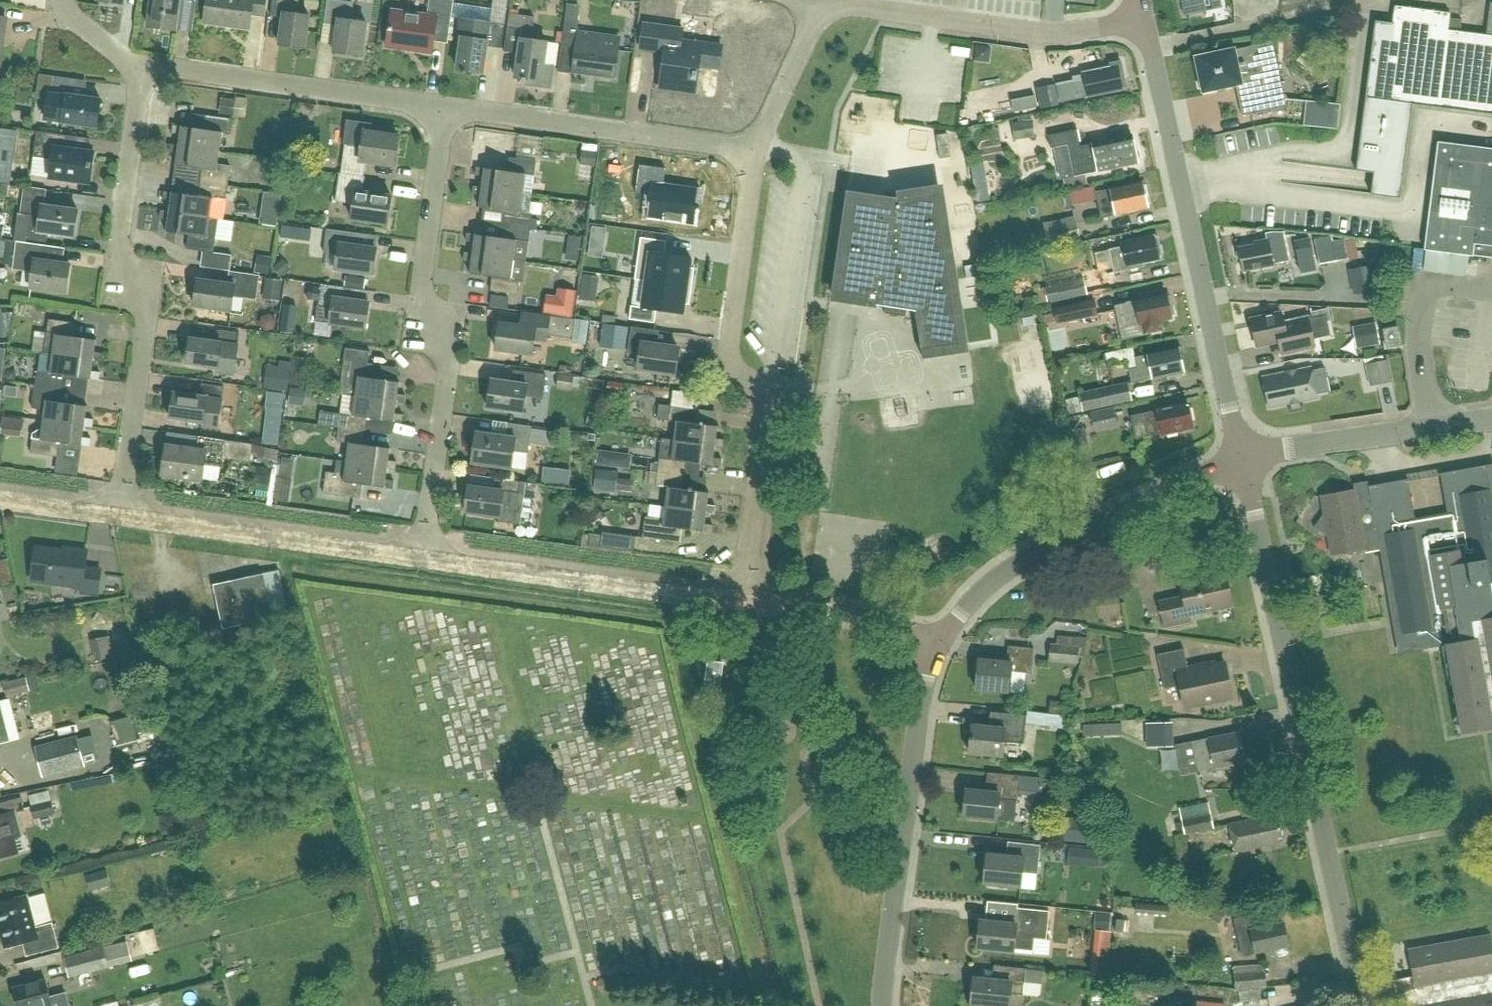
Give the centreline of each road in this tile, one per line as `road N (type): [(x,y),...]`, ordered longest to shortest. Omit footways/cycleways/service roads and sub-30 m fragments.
road 1 (unclassified): [(1359,1005),(1241,456)]
road 2 (residential): [(741,603),(769,390),(729,361),(754,149)]
road 3 (residential): [(116,516),(145,320),(116,246),(142,67)]
road 4 (residential): [(420,557),(448,369),(420,287),(445,107)]
road 5 (unclassified): [(1241,456),(1142,16)]
road 6 (residential): [(937,647),(998,576),(1241,456)]
road 7 (residential): [(882,1005),(922,685),(937,647)]
road 8 (residential): [(741,603),(420,557)]
road 9 (residential): [(822,1),(1053,32),(1142,16)]
road 10 (residential): [(754,149),(445,107)]
road 11 (residential): [(420,557),(116,516)]
road 12 (residential): [(445,107),(142,67)]
road 13 (residential): [(1241,456),(1491,422)]
road 14 (residential): [(937,647),(883,625),(741,603)]
road 15 (residential): [(754,149),(822,1)]

